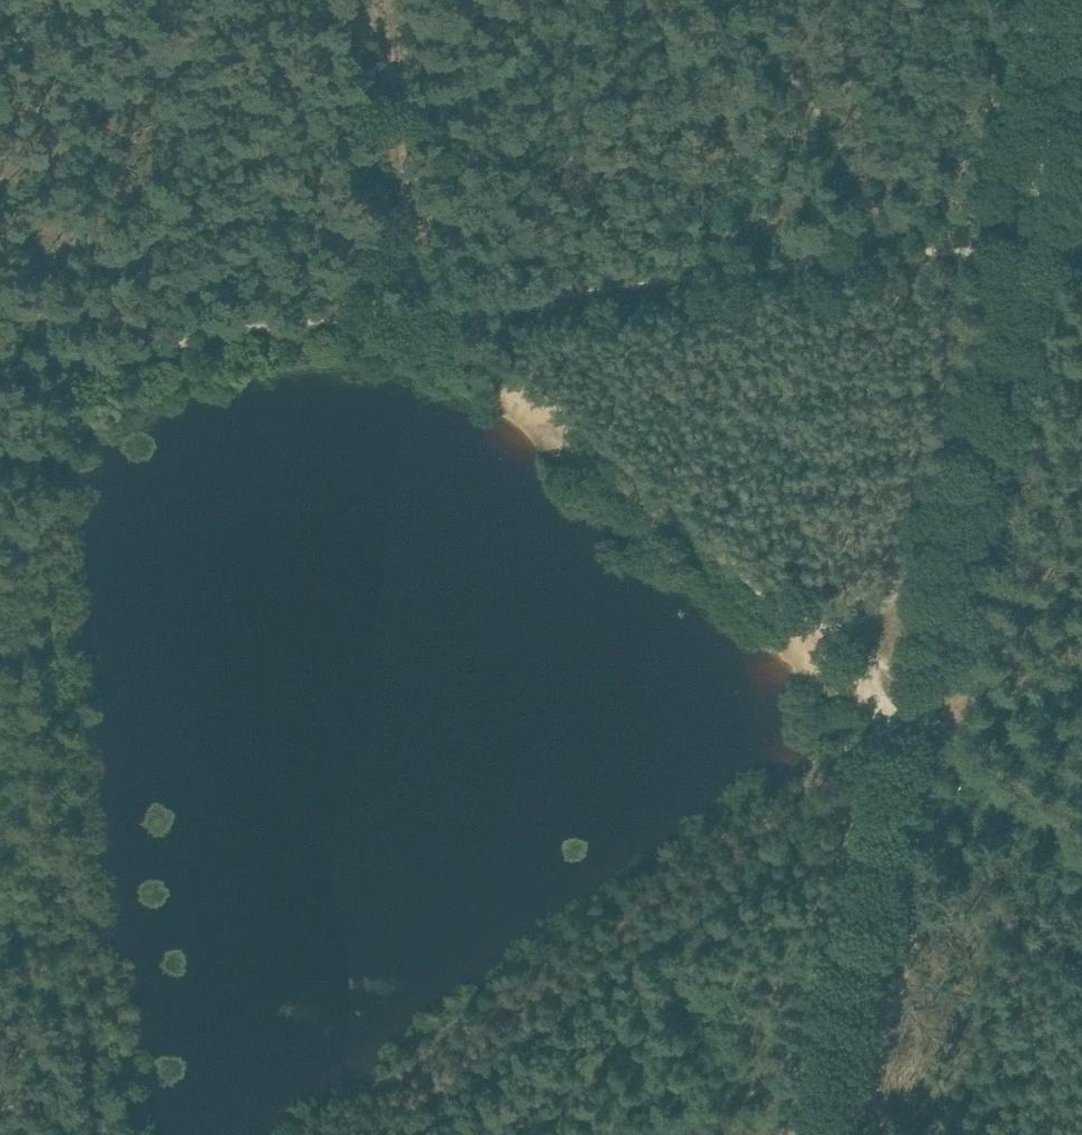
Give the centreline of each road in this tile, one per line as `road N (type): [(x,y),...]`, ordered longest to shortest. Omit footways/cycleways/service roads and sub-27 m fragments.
road 1 (track): [(841,1134),(1075,0)]
road 2 (track): [(899,250),(457,315),(414,309)]
road 3 (track): [(414,309),(0,372)]
road 4 (track): [(1081,237),(899,250)]

